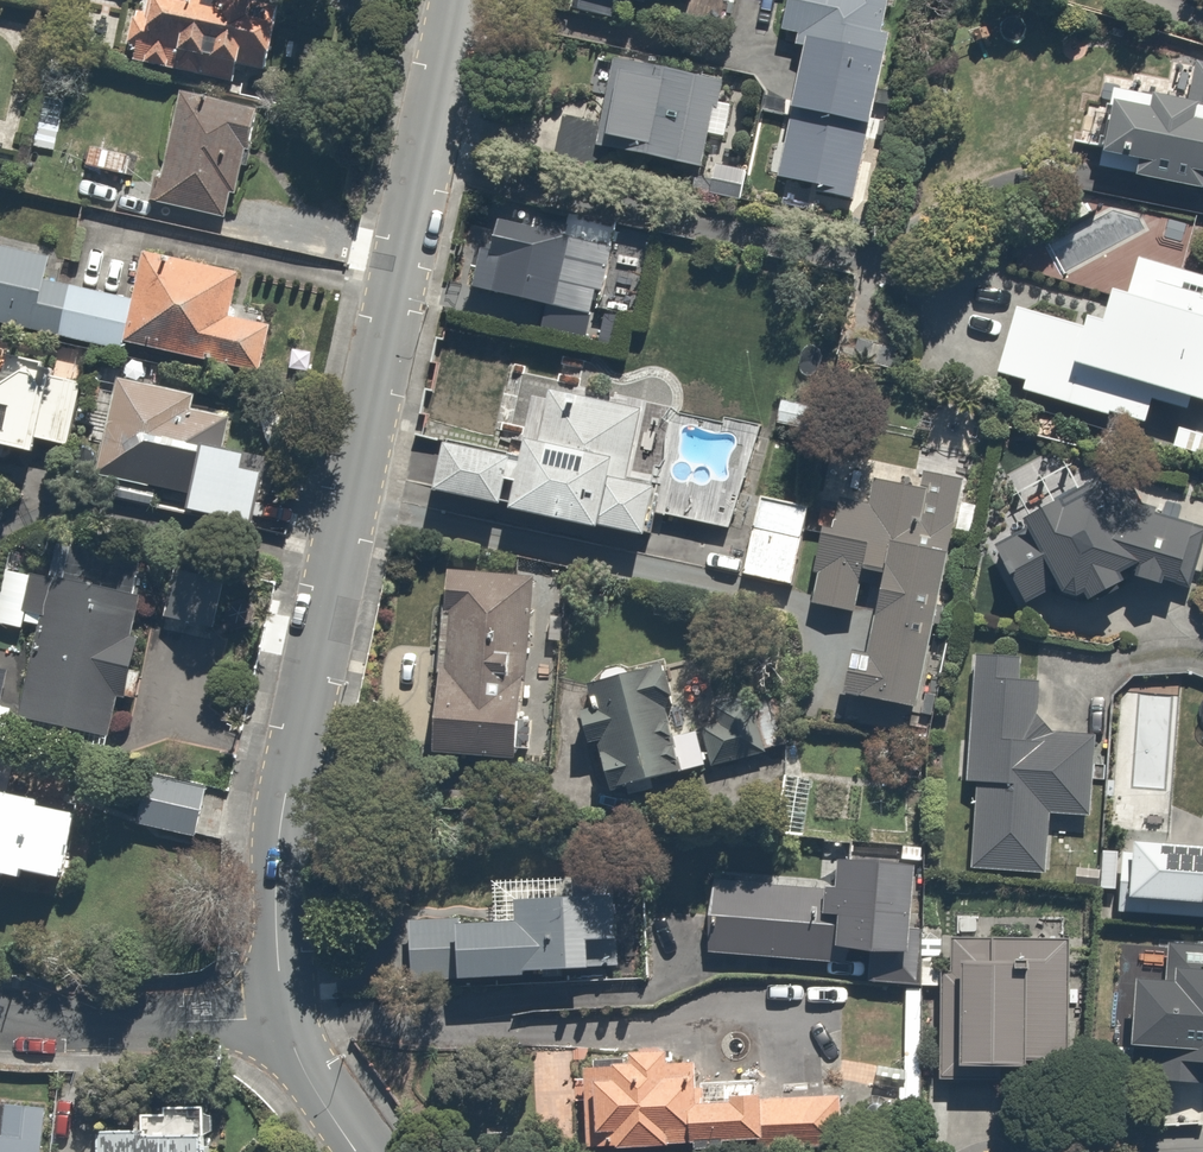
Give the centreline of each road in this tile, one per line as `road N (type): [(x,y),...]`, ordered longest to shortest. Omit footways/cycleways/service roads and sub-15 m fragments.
road 1 (residential): [(281,1017),(278,831),(456,0)]
road 2 (residential): [(281,1017),(0,1015)]
road 3 (residential): [(357,1151),(306,1075),(281,1017)]

